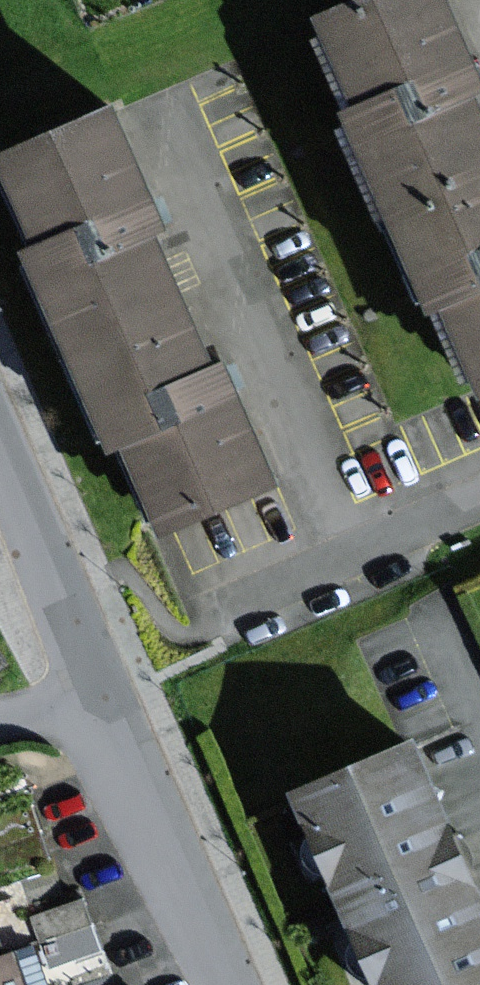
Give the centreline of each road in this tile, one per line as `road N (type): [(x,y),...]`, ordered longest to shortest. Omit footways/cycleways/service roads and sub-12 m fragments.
road 1 (residential): [(226,984),(85,689)]
road 2 (residential): [(479,492),(210,609)]
road 3 (residential): [(85,689),(0,467)]

